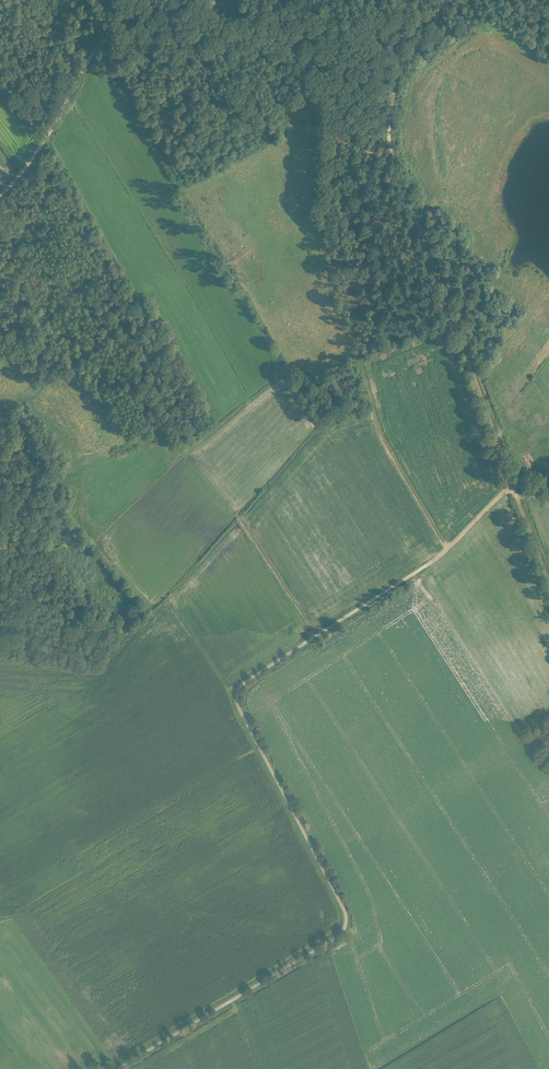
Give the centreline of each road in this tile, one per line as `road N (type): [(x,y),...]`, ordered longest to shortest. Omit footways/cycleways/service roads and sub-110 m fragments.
road 1 (track): [(117,1068),(344,930),(341,905),(238,704),(243,683),(431,562),(513,486)]
road 2 (track): [(406,0),(389,148),(513,486)]
road 3 (track): [(125,0),(116,29),(88,60),(42,145),(0,195)]
road 4 (track): [(111,35),(326,21)]

